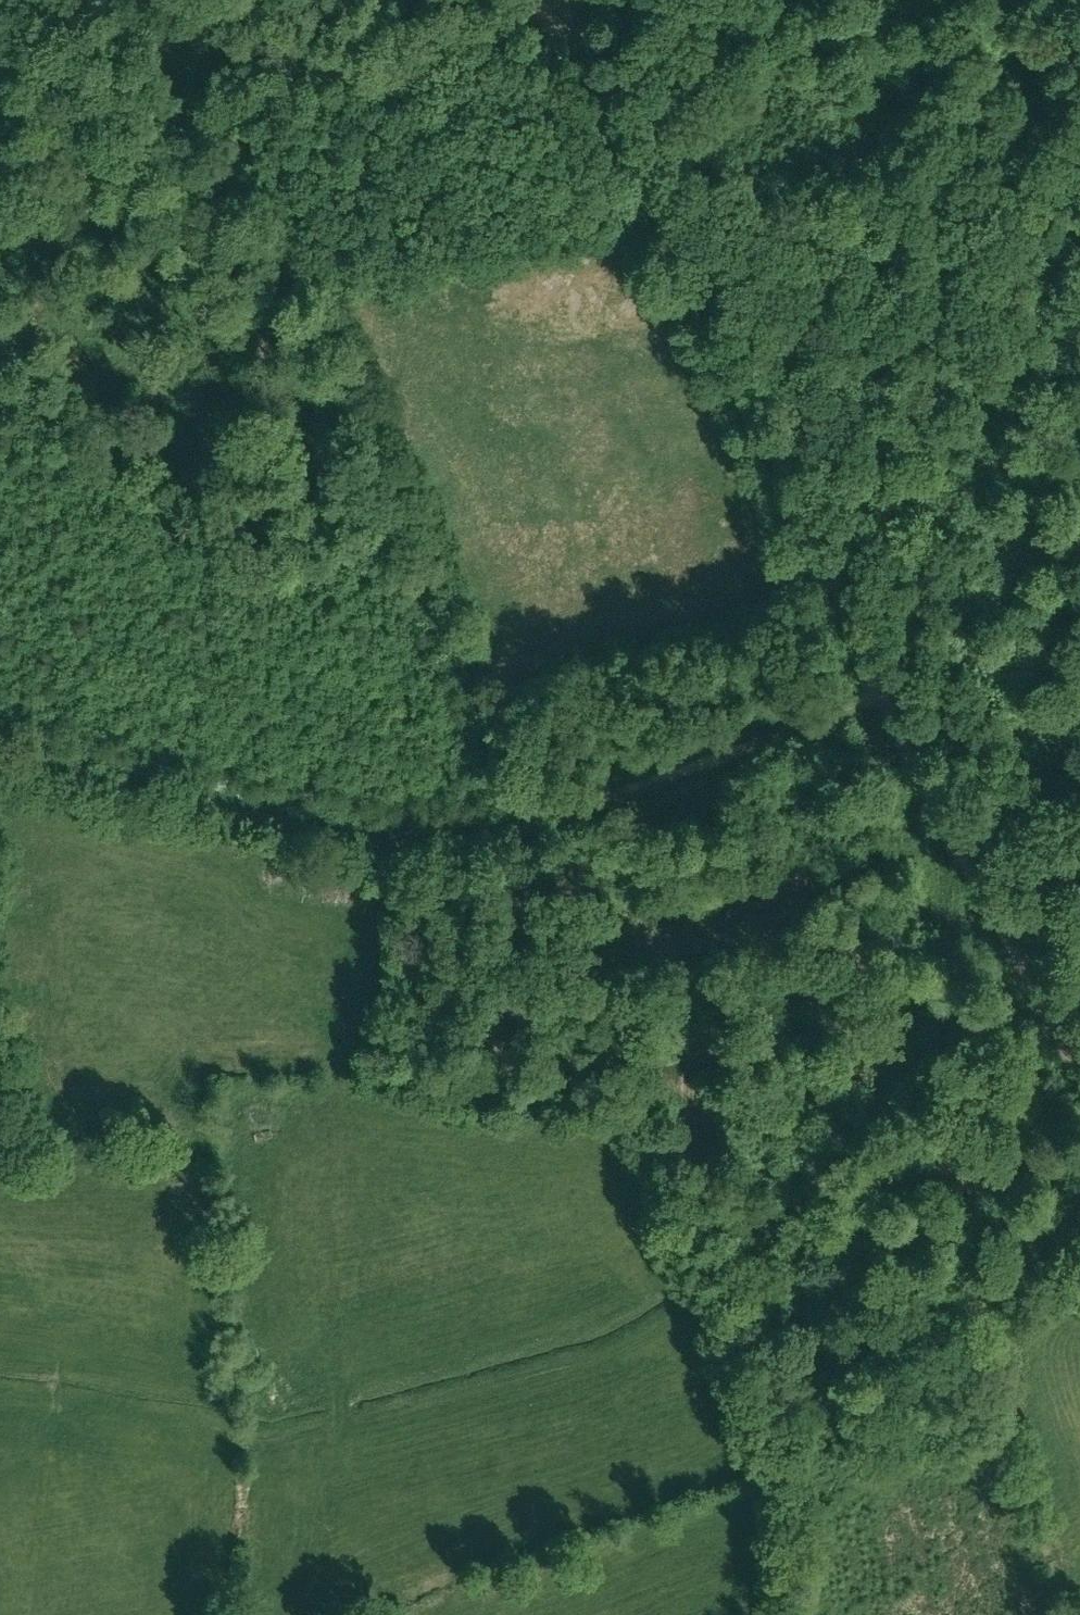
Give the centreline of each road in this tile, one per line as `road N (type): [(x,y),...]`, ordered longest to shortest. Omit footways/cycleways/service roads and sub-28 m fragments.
road 1 (track): [(558,0),(883,696),(1079,1075)]
road 2 (track): [(883,696),(605,802),(423,845),(0,754)]

